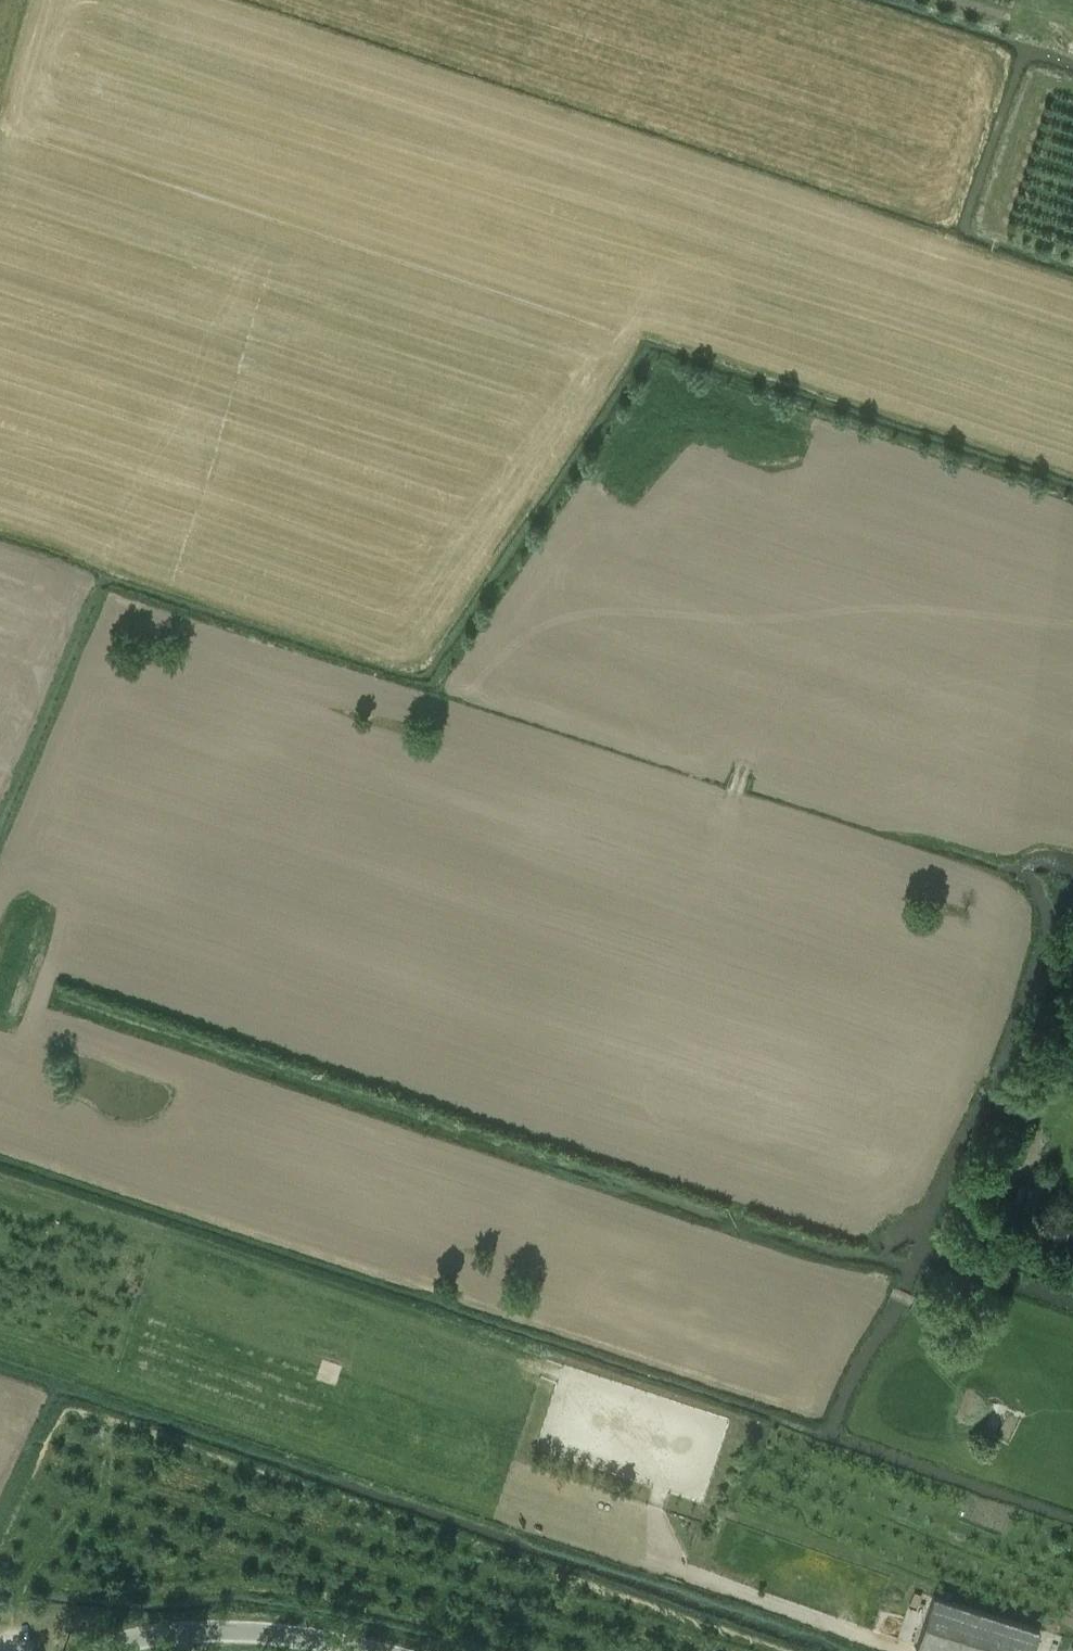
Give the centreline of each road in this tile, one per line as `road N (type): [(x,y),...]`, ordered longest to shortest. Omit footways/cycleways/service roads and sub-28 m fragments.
road 1 (track): [(413,1581),(112,1484),(24,1580),(11,1623)]
road 2 (unclassified): [(96,1650),(143,1637),(222,1631),(371,1650)]

